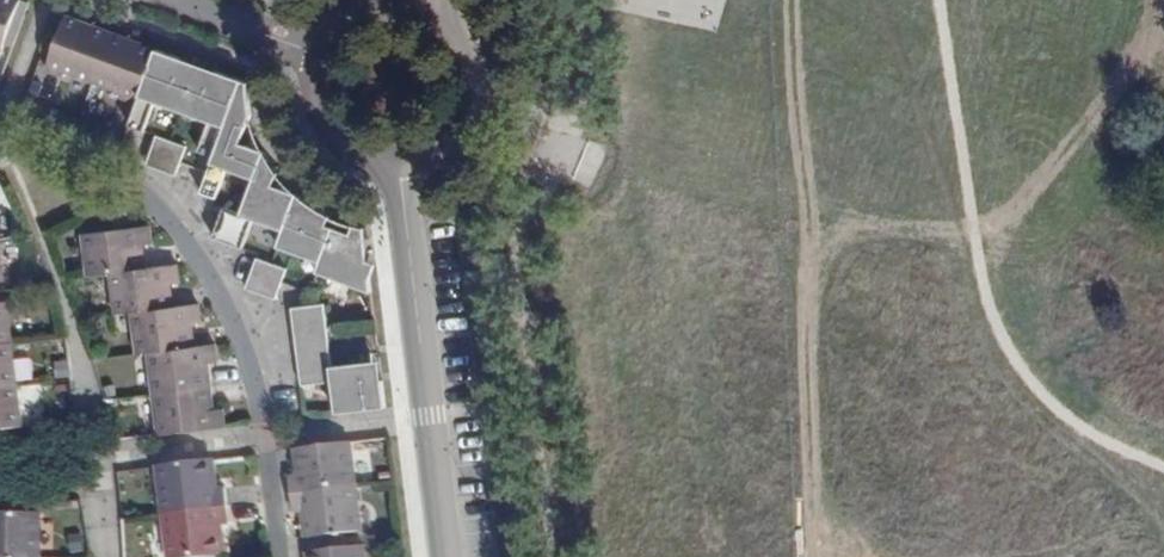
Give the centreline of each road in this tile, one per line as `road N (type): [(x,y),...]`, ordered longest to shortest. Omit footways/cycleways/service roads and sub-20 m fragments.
road 1 (residential): [(0,107),(112,164),(168,216),(230,312),(267,434),(281,556)]
road 2 (residential): [(399,162),(447,556)]
road 3 (residential): [(399,162),(448,141),(472,95),(462,46),(425,13)]
road 4 (residential): [(321,56),(319,107),(331,131),(350,149),(399,162)]
road 5 (residential): [(321,56),(177,0)]
road 6 (residential): [(425,13),(376,8),(334,34),(321,56)]

